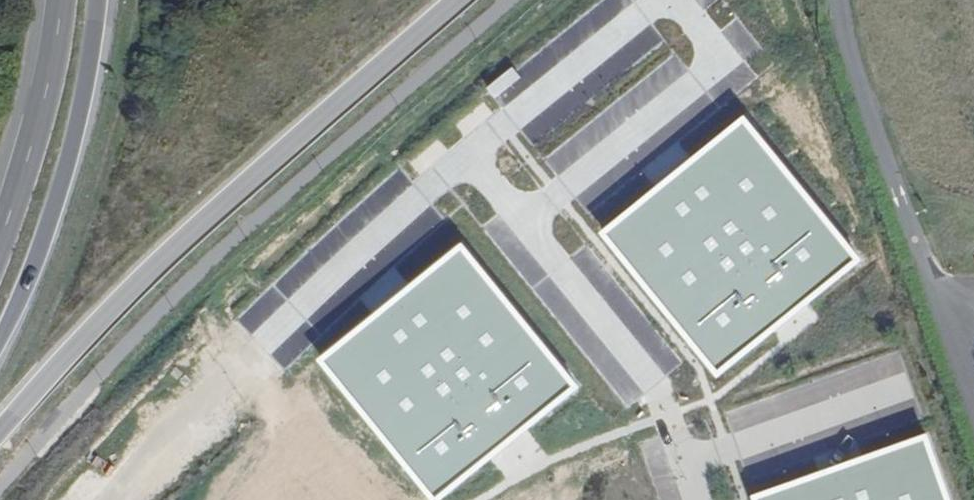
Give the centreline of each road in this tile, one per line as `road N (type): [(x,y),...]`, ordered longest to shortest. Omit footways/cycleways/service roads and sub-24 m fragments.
road 1 (trunk): [(0,428),(123,296),(452,0)]
road 2 (primary): [(0,326),(61,171),(94,0)]
road 3 (primary): [(63,0),(52,84),(0,247)]

